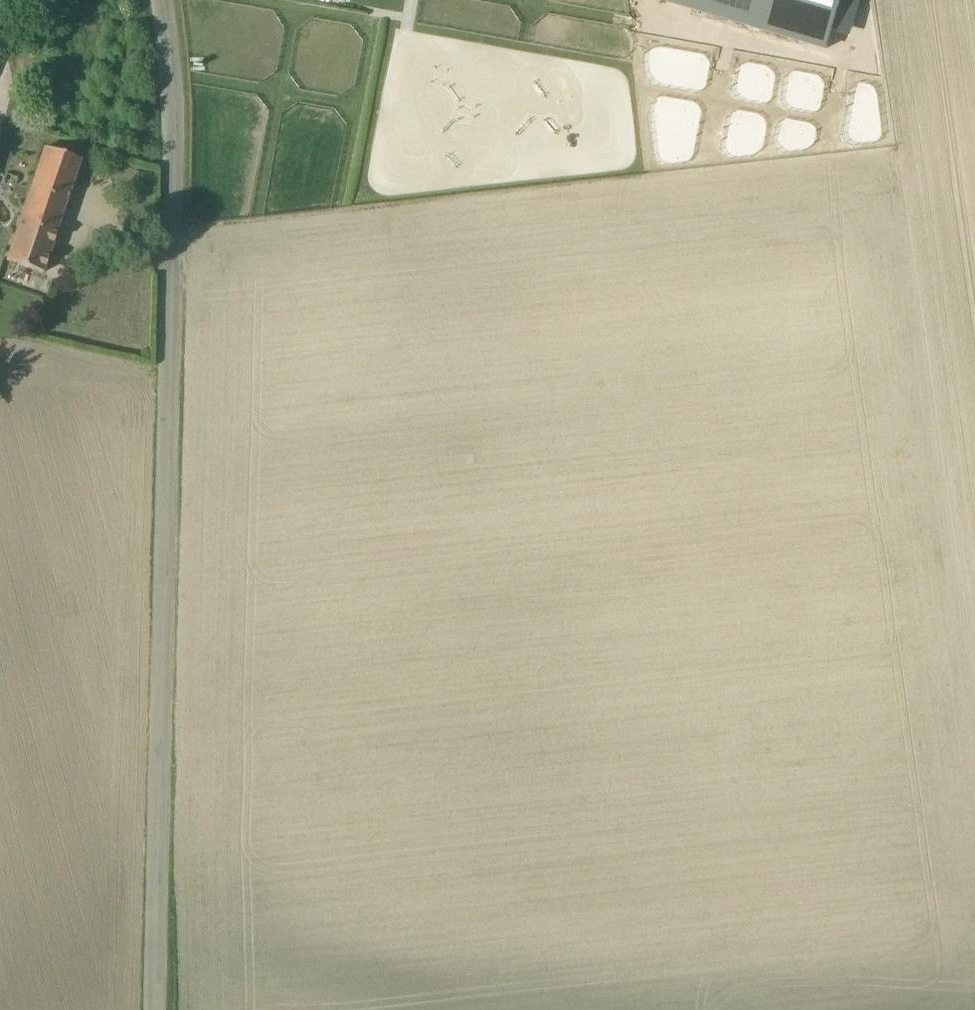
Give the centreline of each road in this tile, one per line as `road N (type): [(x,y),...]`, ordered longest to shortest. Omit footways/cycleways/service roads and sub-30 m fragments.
road 1 (unclassified): [(156,1009),(174,114),(160,0)]

